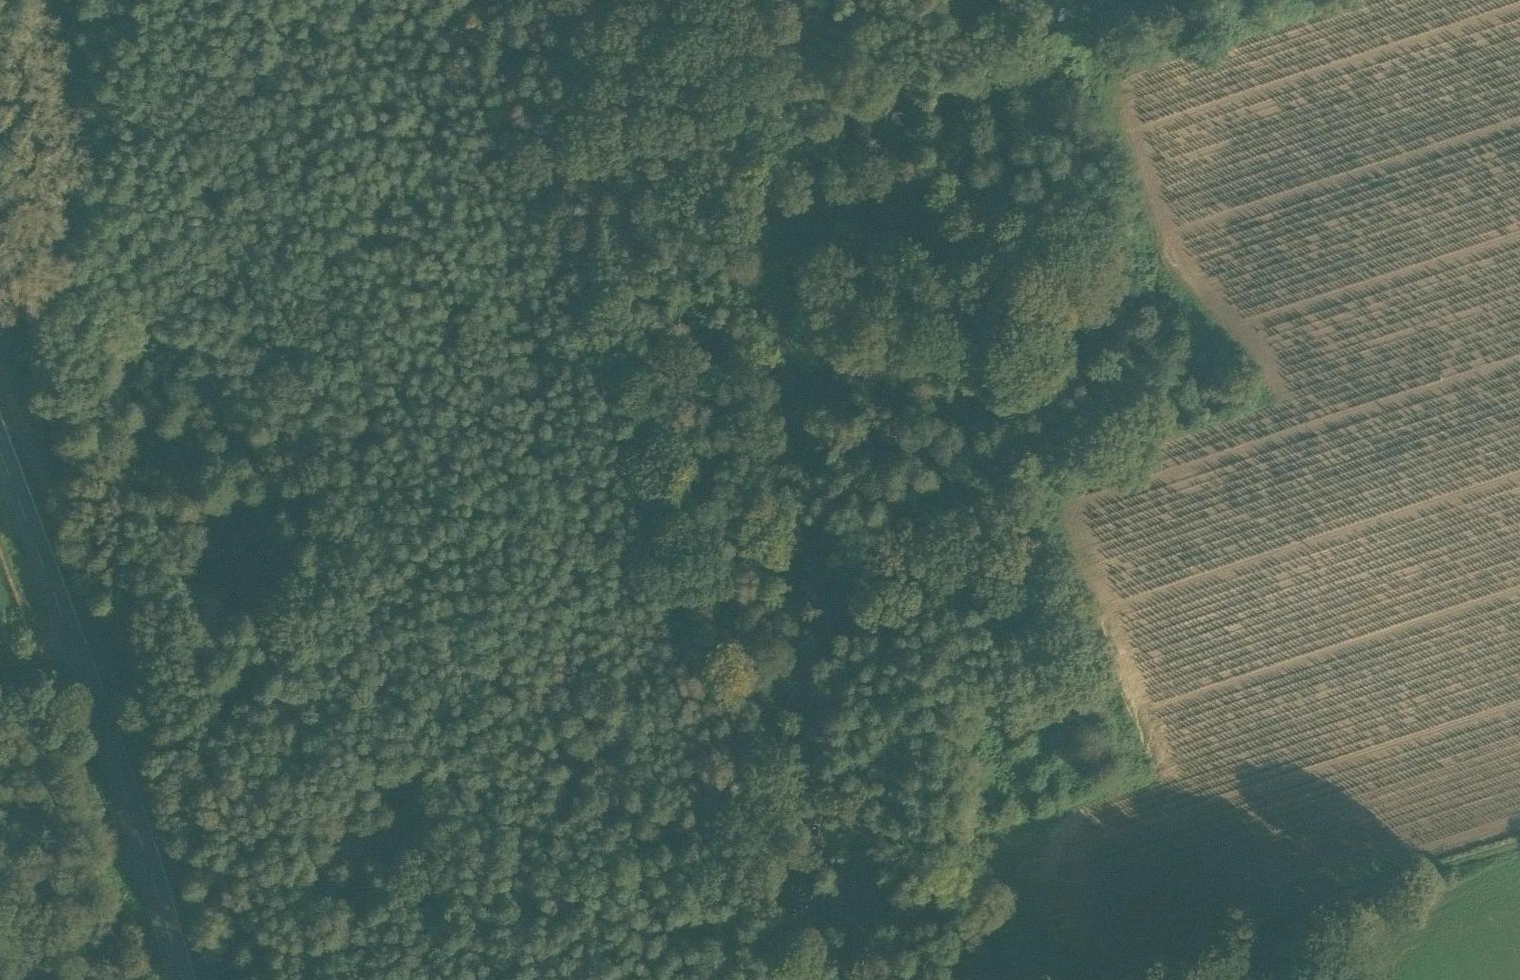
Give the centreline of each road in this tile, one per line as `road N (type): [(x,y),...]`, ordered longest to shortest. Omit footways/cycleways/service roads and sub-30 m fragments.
road 1 (track): [(829,979),(758,237),(726,0)]
road 2 (secondary): [(181,979),(79,655),(0,443)]
road 3 (track): [(1133,979),(1519,849)]

